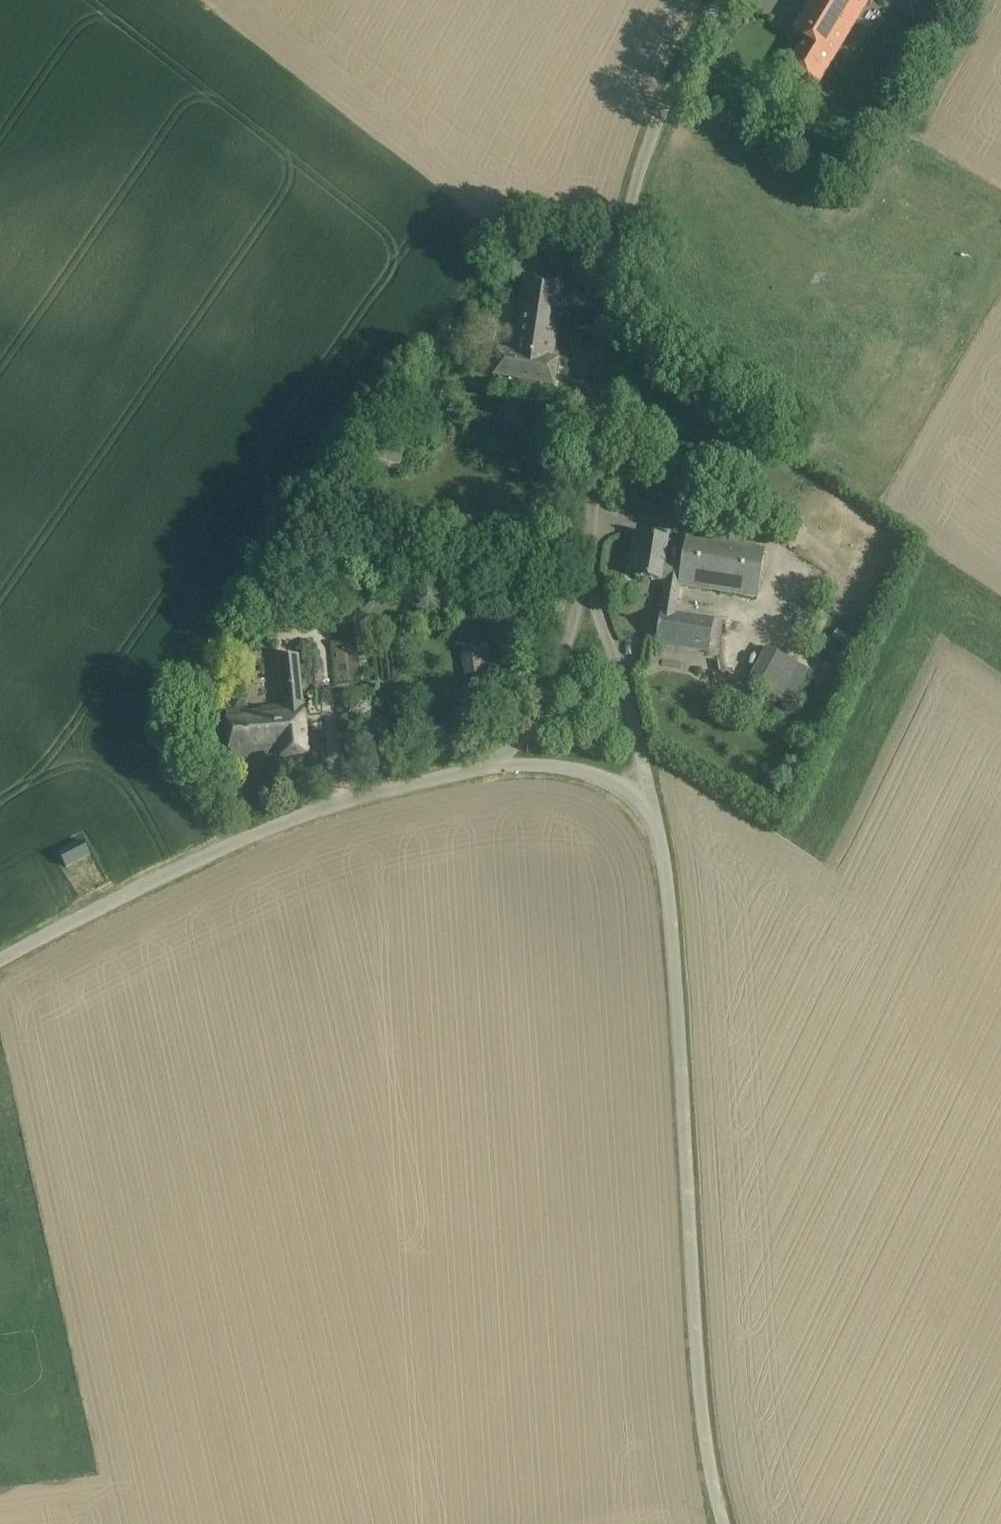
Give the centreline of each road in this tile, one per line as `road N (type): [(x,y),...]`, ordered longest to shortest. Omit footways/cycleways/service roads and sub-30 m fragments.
road 1 (unclassified): [(725,1523),(705,1413),(668,878),(653,810)]
road 2 (unclassified): [(586,577),(628,217),(657,123),(722,0)]
road 3 (unclassified): [(0,960),(249,836),(322,807),(488,767)]
road 4 (unclassified): [(653,810),(633,717),(586,577)]
road 5 (unclassified): [(488,767),(537,719),(586,577)]
road 6 (unclassified): [(653,810),(622,786),(574,768),(488,767)]

